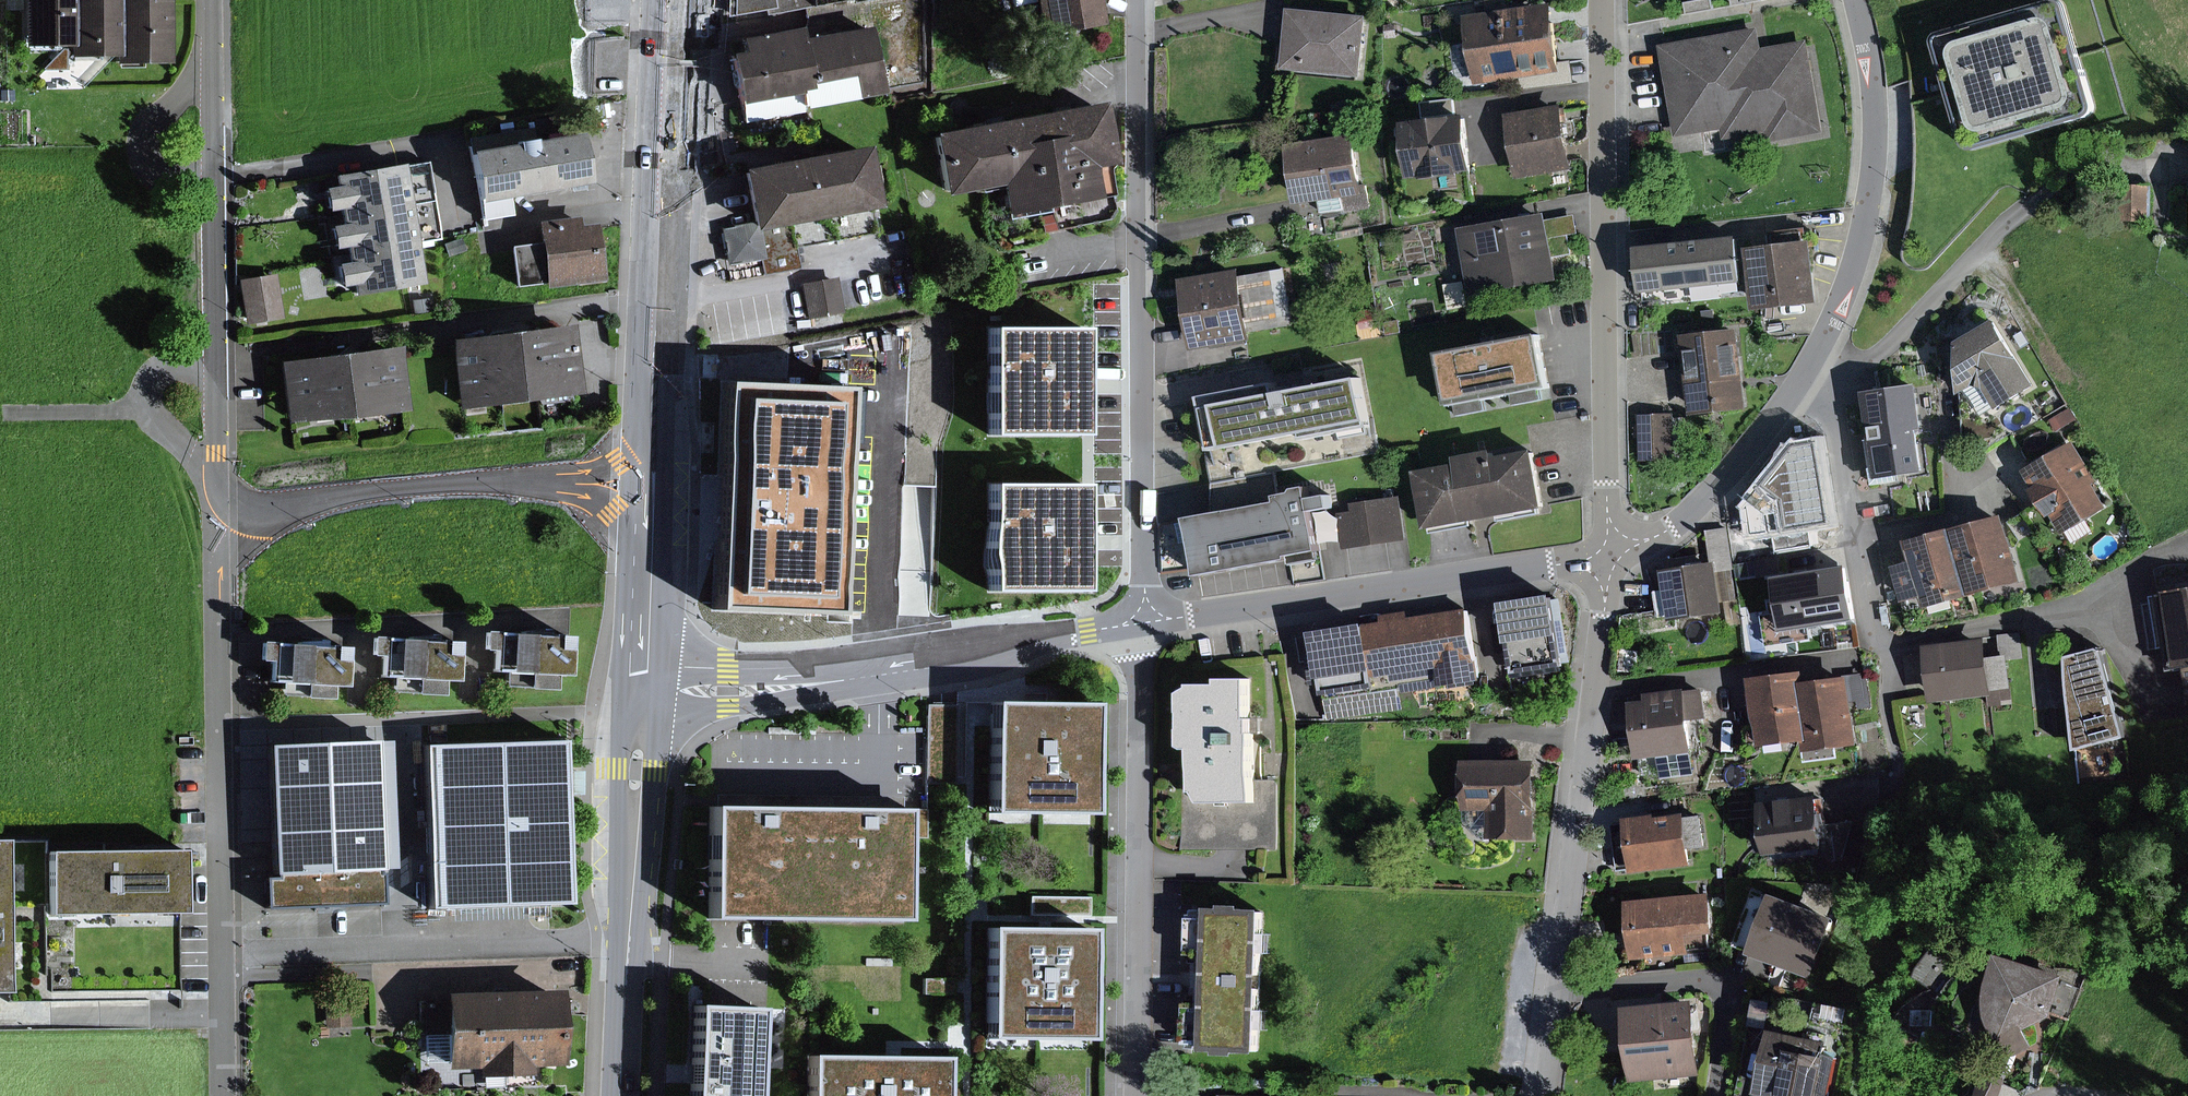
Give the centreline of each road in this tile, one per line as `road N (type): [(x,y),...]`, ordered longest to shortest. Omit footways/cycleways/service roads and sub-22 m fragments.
road 1 (primary): [(671,0),(645,690)]
road 2 (residential): [(225,1095),(214,469)]
road 3 (residential): [(1134,0),(1144,623)]
road 4 (residential): [(1610,557),(1601,0)]
road 5 (residential): [(645,690),(880,676),(1144,623)]
road 6 (residential): [(1144,623),(1136,1095)]
road 7 (residential): [(1144,623),(1610,557)]
road 8 (residential): [(1556,985),(1610,557)]
road 9 (primary): [(645,690),(621,1095)]
road 10 (residential): [(1857,0),(1872,68),(1875,156),(1852,273),(1801,381)]
road 11 (residential): [(1801,381),(1835,408),(1896,747)]
road 12 (residential): [(1556,985),(1609,991),(1683,972),(1721,979),(1735,1014),(1724,1095)]
road 13 (residential): [(1801,381),(1720,487),(1669,533),(1610,557)]
road 14 (residential): [(214,469),(211,386),(198,370),(170,366),(152,383),(151,410),(192,452)]
road 15 (residential): [(209,69),(149,124),(148,161),(166,175),(193,176),(211,151),(212,111)]
road 16 (track): [(1975,256),(2005,280),(2063,380)]

